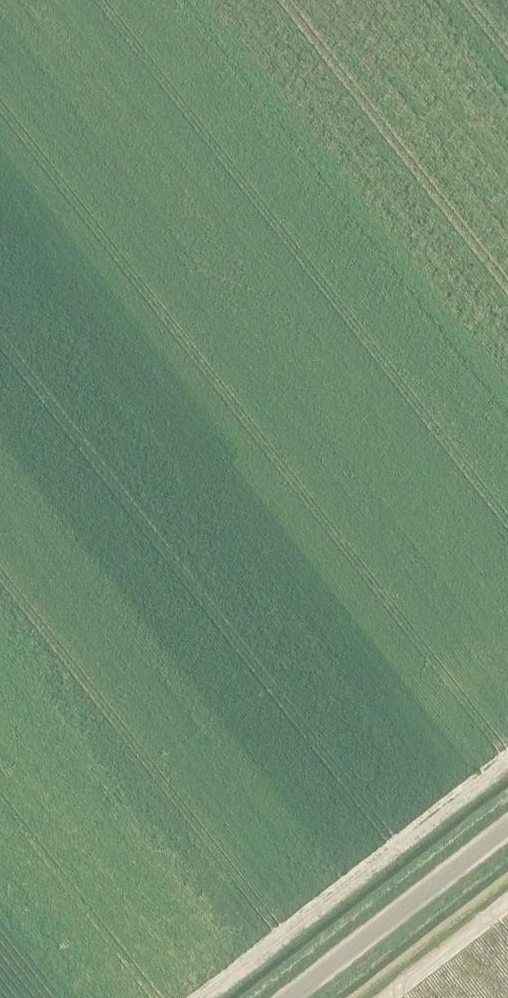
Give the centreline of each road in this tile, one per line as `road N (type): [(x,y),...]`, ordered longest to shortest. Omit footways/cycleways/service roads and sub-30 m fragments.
road 1 (tertiary): [(288,997),(507,826)]

